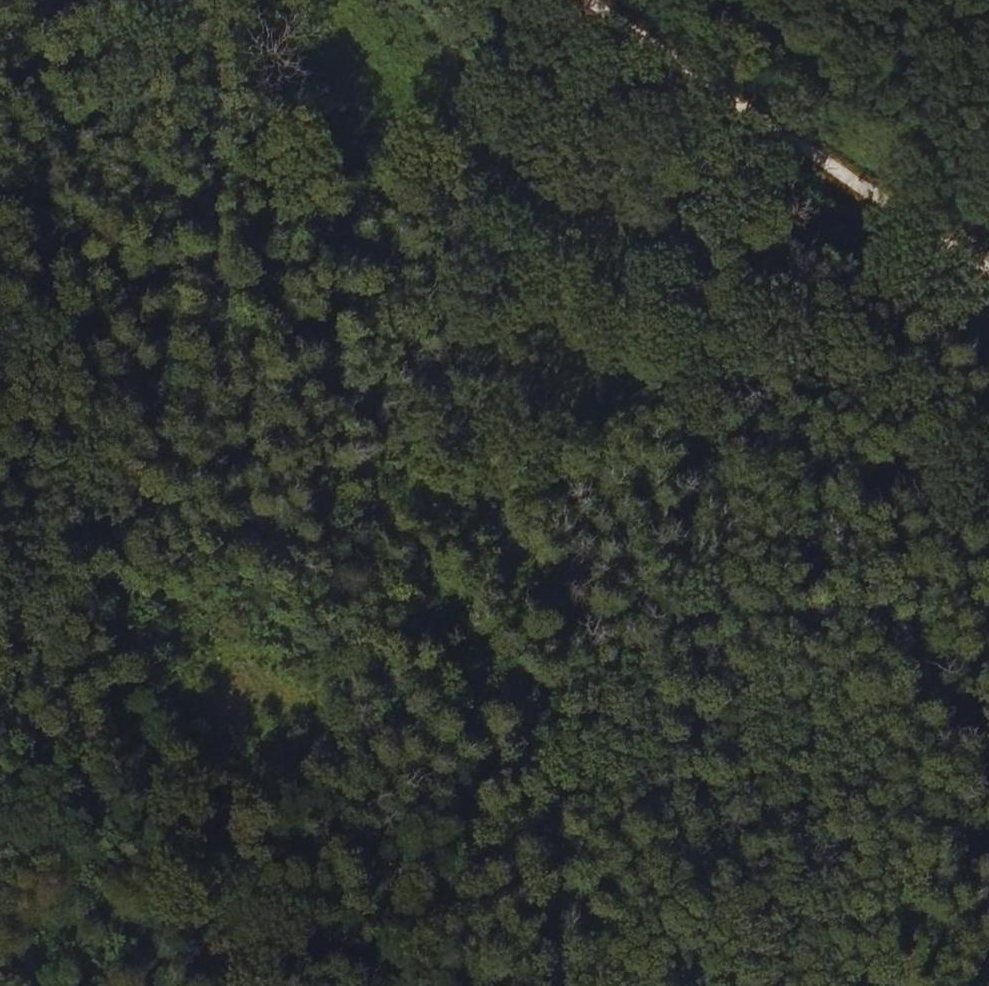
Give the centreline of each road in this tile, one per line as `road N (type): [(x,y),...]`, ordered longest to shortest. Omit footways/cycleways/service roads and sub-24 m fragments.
road 1 (track): [(632,985),(442,652),(387,494),(219,208),(127,0)]
road 2 (track): [(614,0),(848,164),(988,242)]

